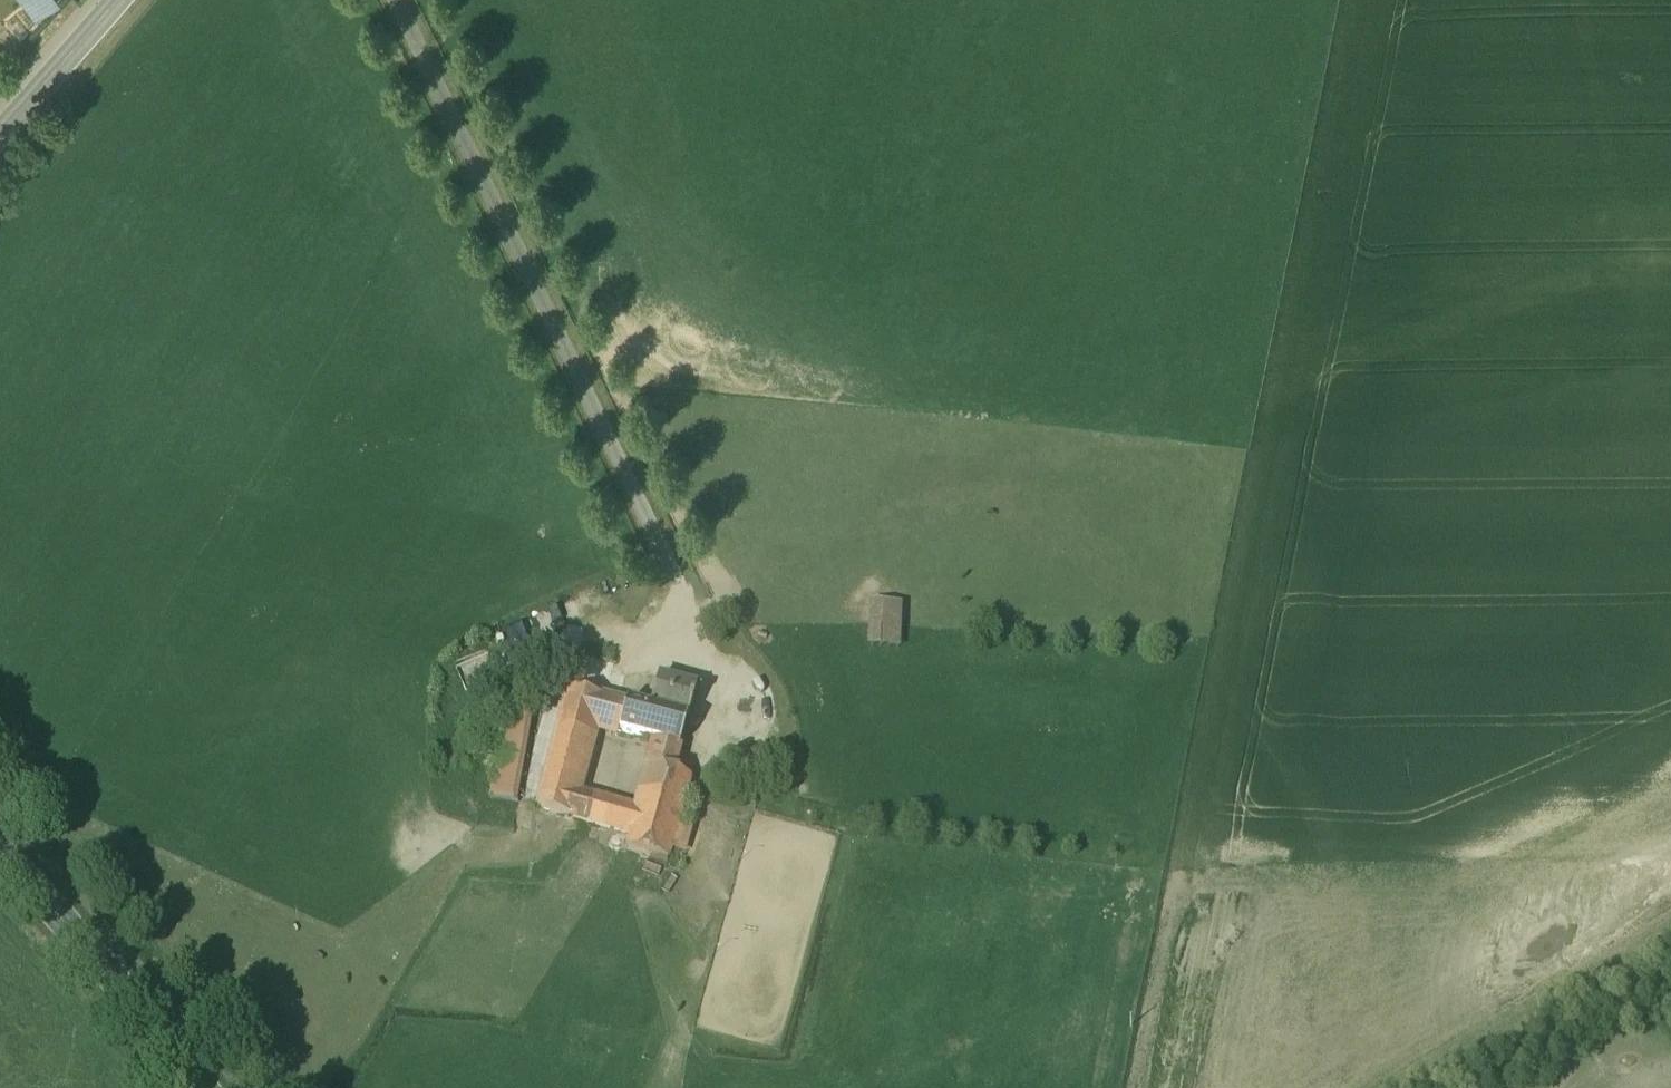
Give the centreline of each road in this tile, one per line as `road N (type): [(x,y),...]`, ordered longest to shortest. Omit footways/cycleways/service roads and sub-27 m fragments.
road 1 (tertiary): [(193,1087),(0,862)]
road 2 (tertiary): [(0,124),(108,0)]

